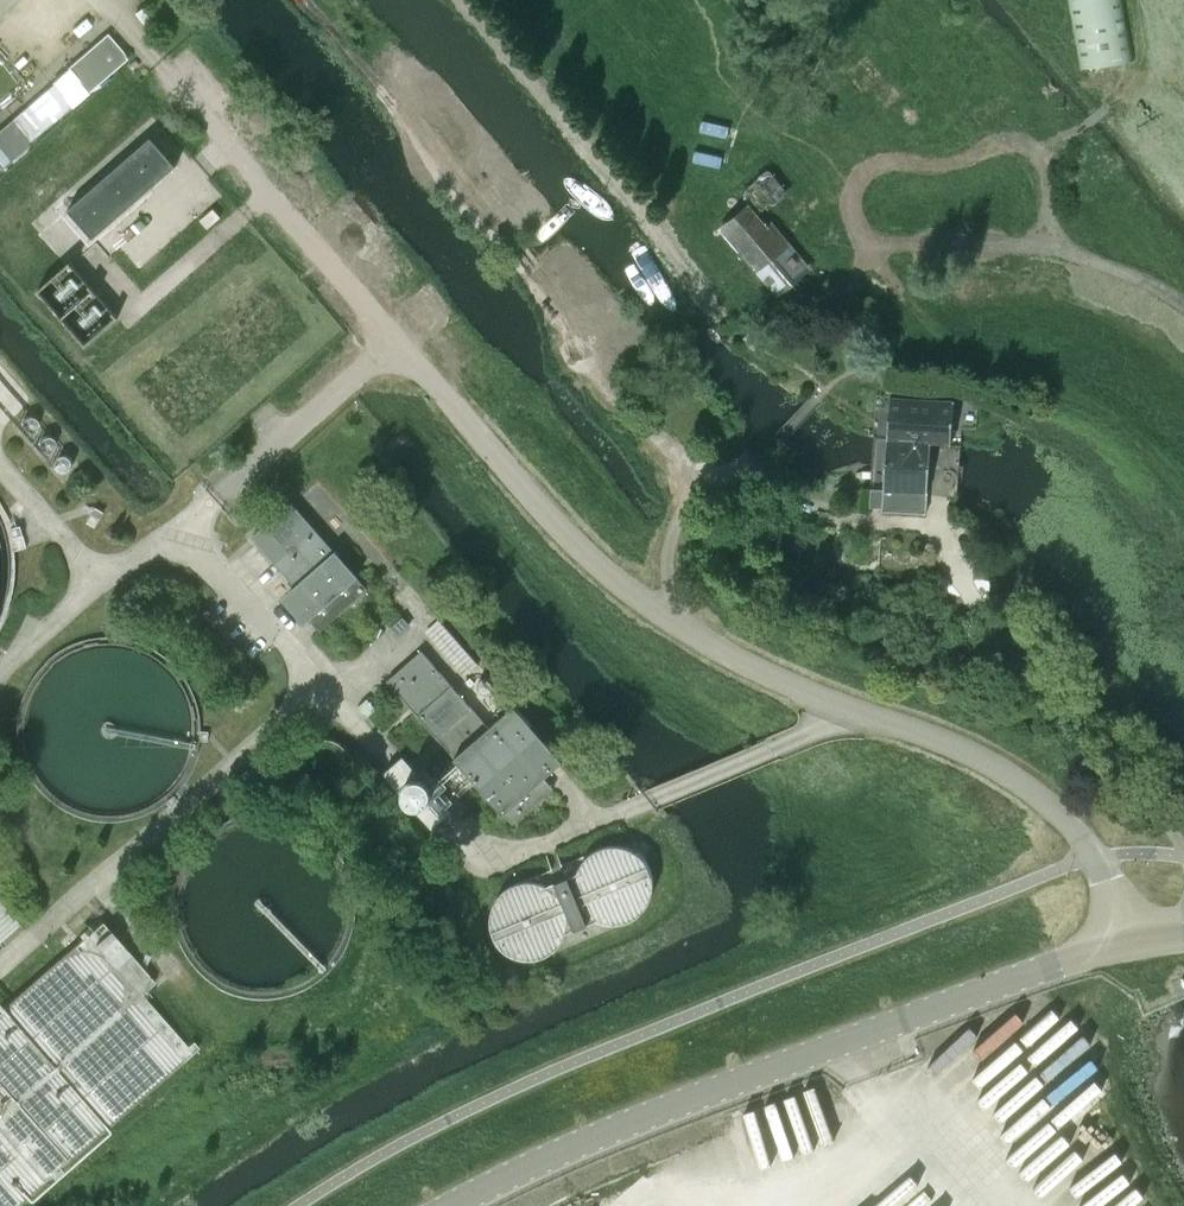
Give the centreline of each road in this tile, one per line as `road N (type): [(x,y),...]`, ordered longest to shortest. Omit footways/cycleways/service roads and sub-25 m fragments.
road 1 (tertiary): [(452,1205),(686,1102),(1130,941)]
road 2 (unclassified): [(1130,941),(1077,833),(1015,776),(773,677),(692,632)]
road 3 (track): [(692,632),(671,588),(668,548),(684,501),(683,461),(582,345)]

